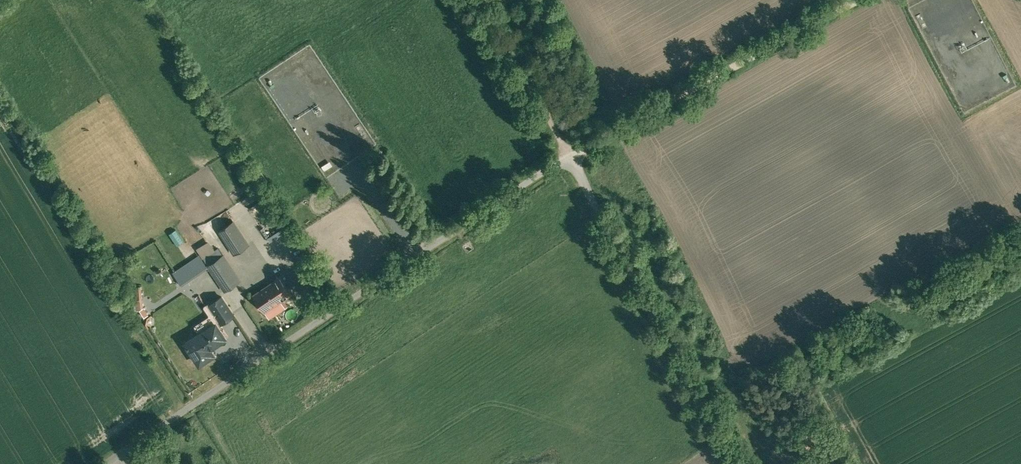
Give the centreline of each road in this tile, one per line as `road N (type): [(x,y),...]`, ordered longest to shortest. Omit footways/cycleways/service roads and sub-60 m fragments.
road 1 (unclassified): [(732,463),(567,155),(117,463)]
road 2 (track): [(567,155),(858,0)]

